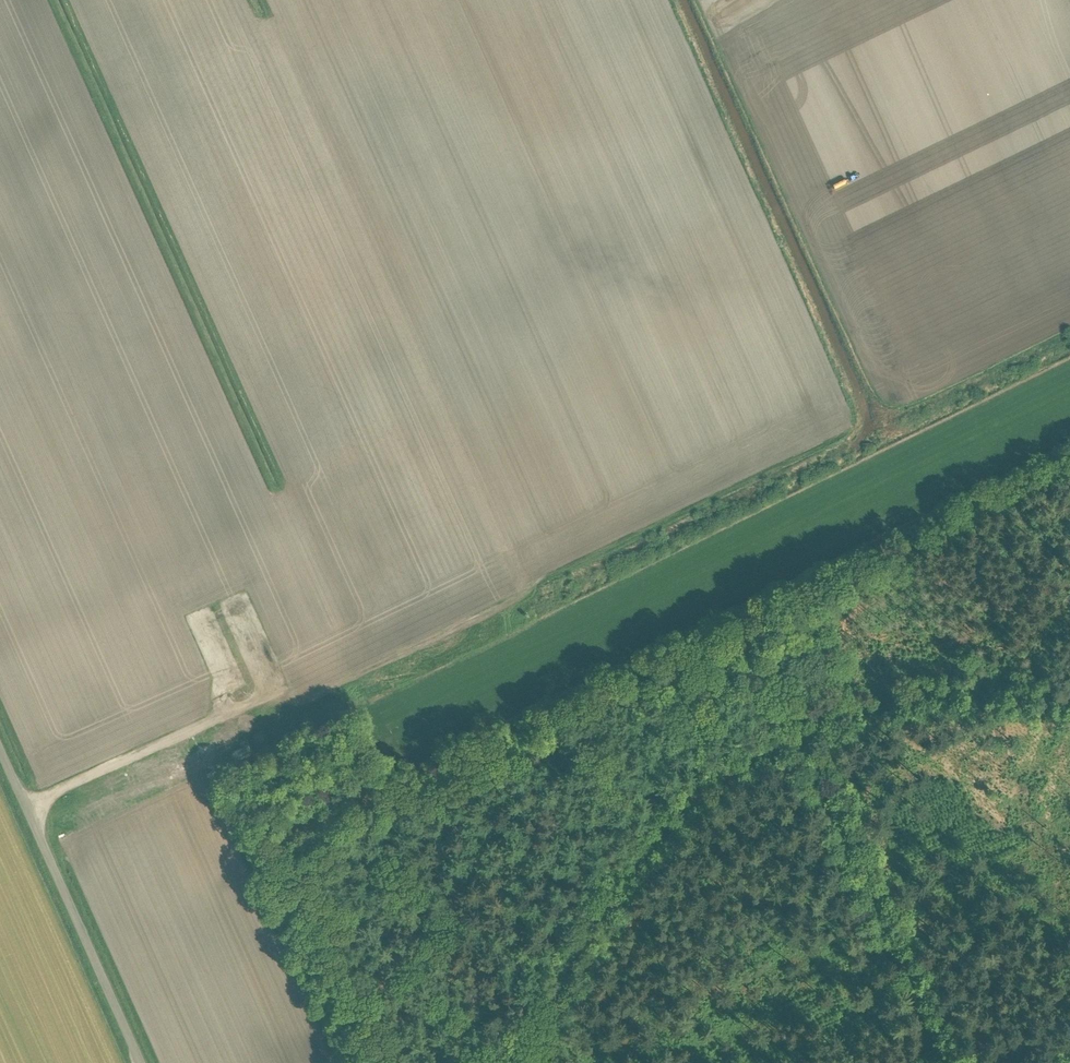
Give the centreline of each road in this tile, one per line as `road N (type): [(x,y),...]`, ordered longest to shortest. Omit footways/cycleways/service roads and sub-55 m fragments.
road 1 (unclassified): [(140,1062),(0,751)]

